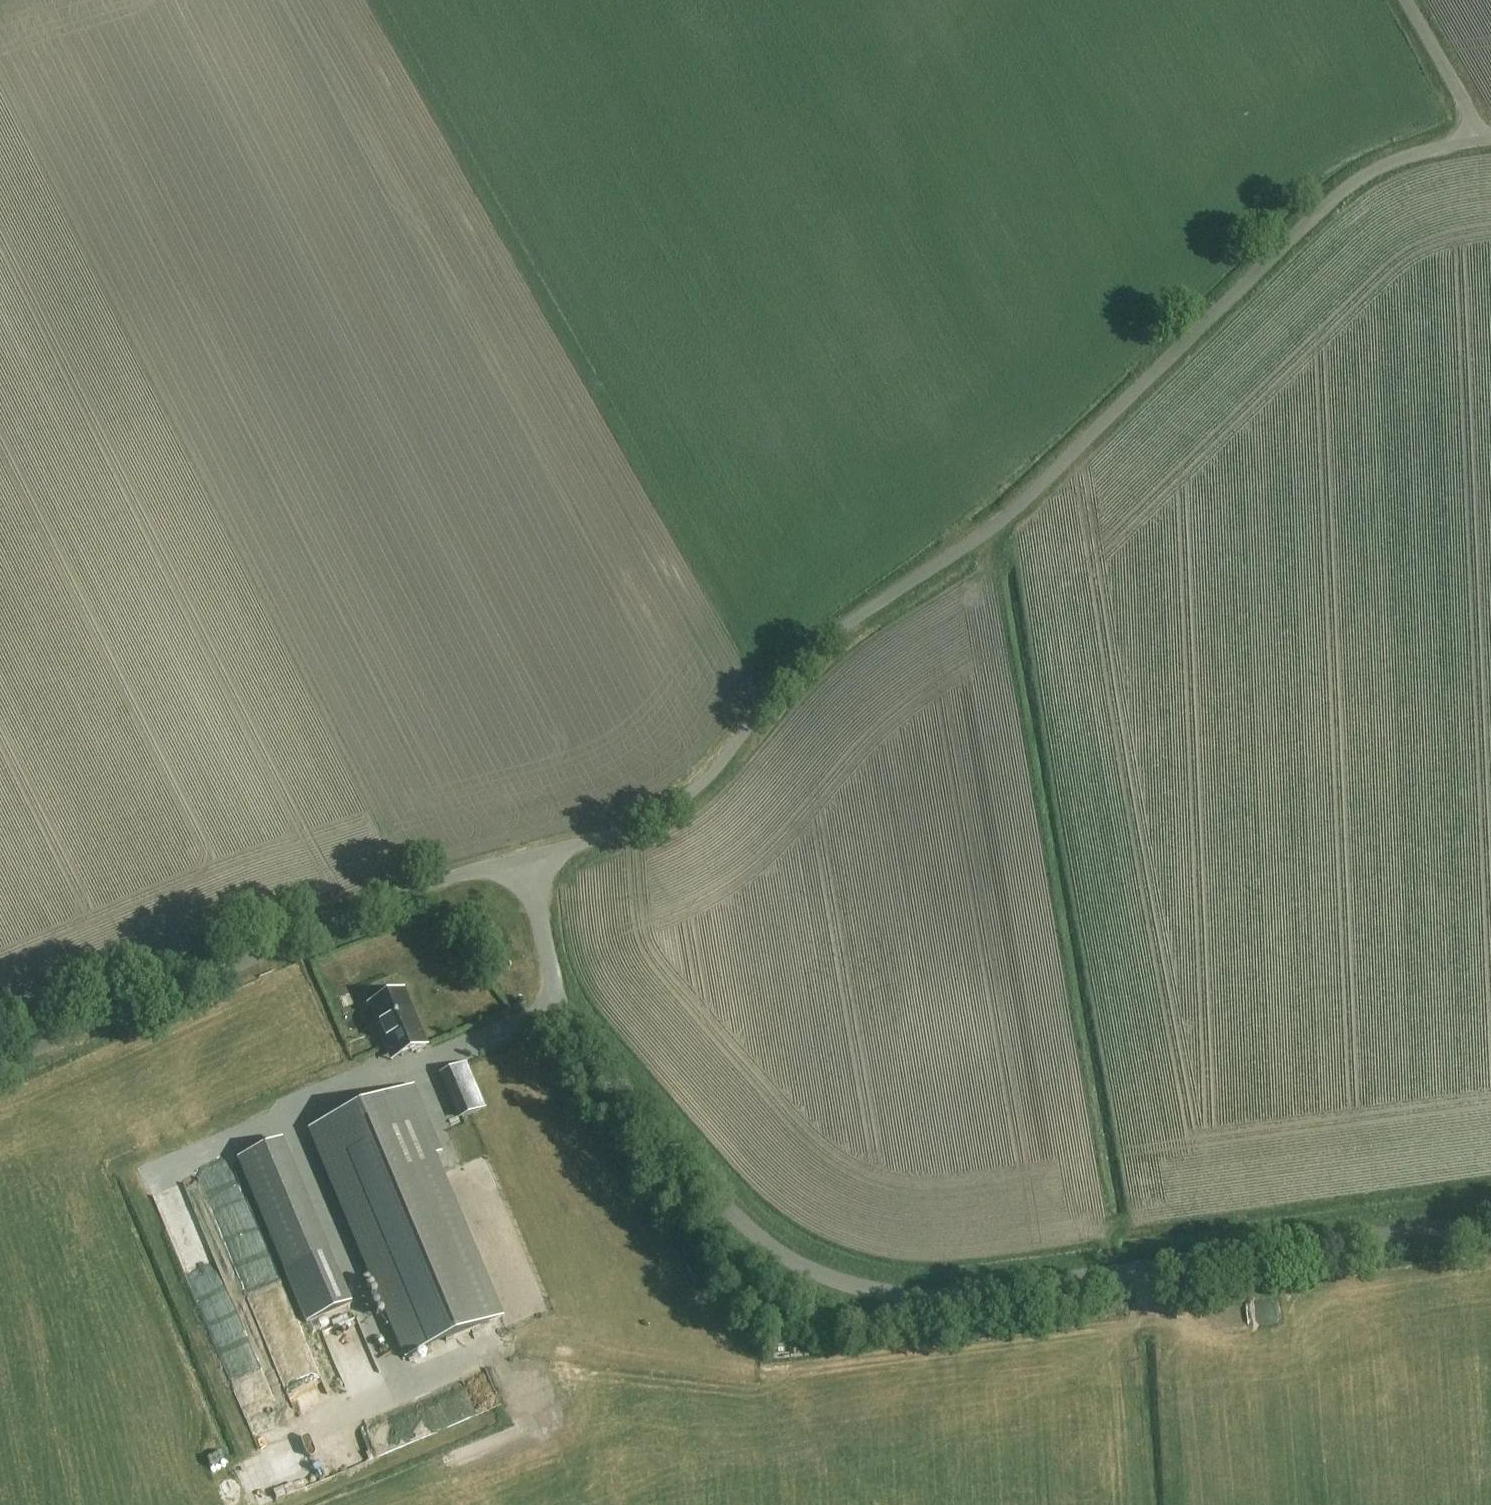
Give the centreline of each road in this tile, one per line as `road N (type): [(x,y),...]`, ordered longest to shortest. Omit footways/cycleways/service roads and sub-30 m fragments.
road 1 (unclassified): [(534,856),(643,819),(712,774),(835,632),(1002,518),(1357,179),(1439,148),(1486,140)]
road 2 (unclassified): [(534,856),(557,993),(587,1050),(760,1237),(860,1289),(924,1295),(1002,1288),(1490,1220)]
road 3 (unclassified): [(534,856),(425,886),(0,1065)]
road 4 (unclassified): [(1486,140),(1406,0)]

